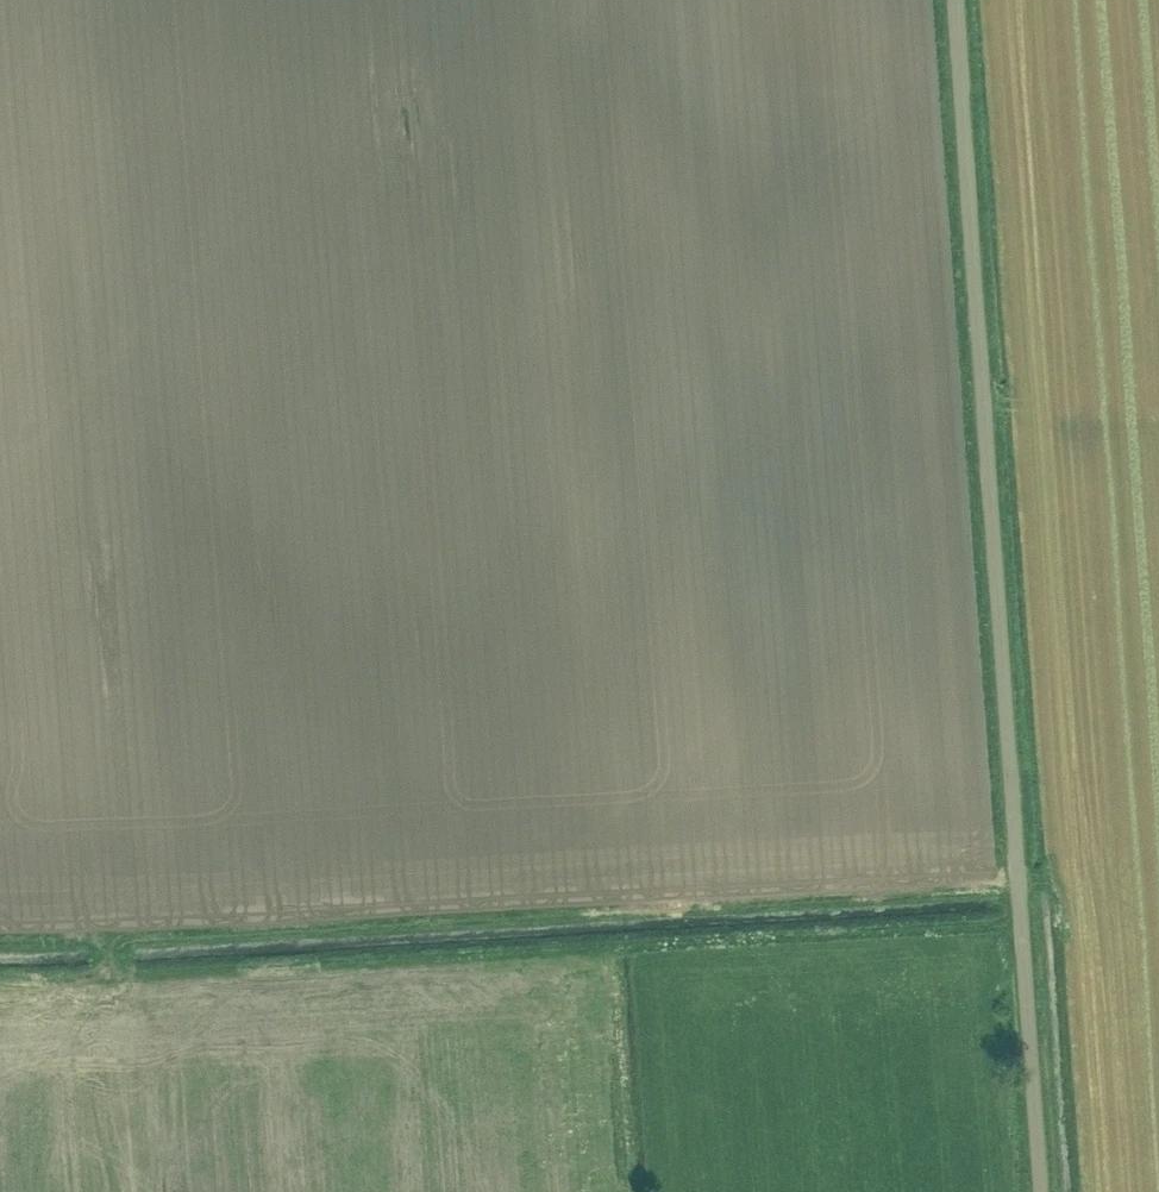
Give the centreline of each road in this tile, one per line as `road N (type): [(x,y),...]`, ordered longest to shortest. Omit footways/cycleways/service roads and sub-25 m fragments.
road 1 (unclassified): [(1041,1191),(953,0)]

